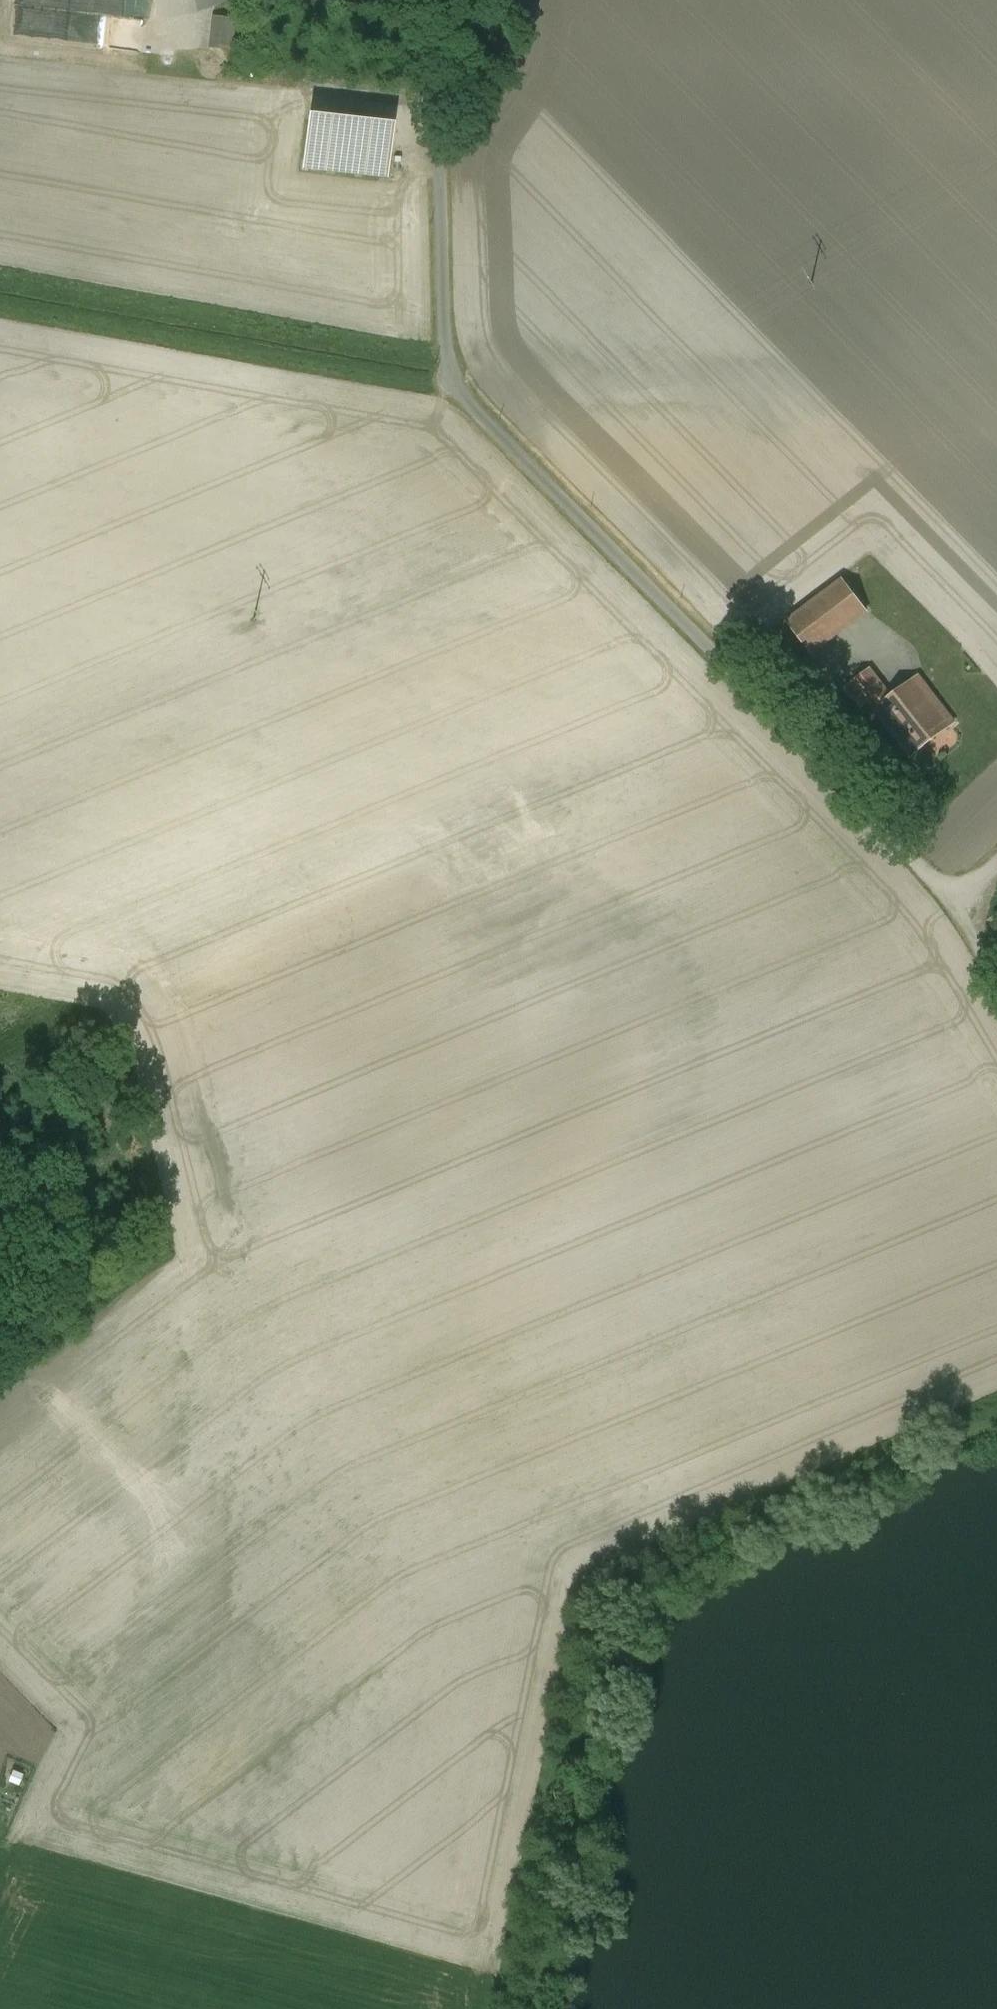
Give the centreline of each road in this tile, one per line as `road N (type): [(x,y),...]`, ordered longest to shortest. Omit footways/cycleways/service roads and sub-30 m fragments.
road 1 (track): [(433,0),(441,295),(452,381),(923,875),(996,984)]

